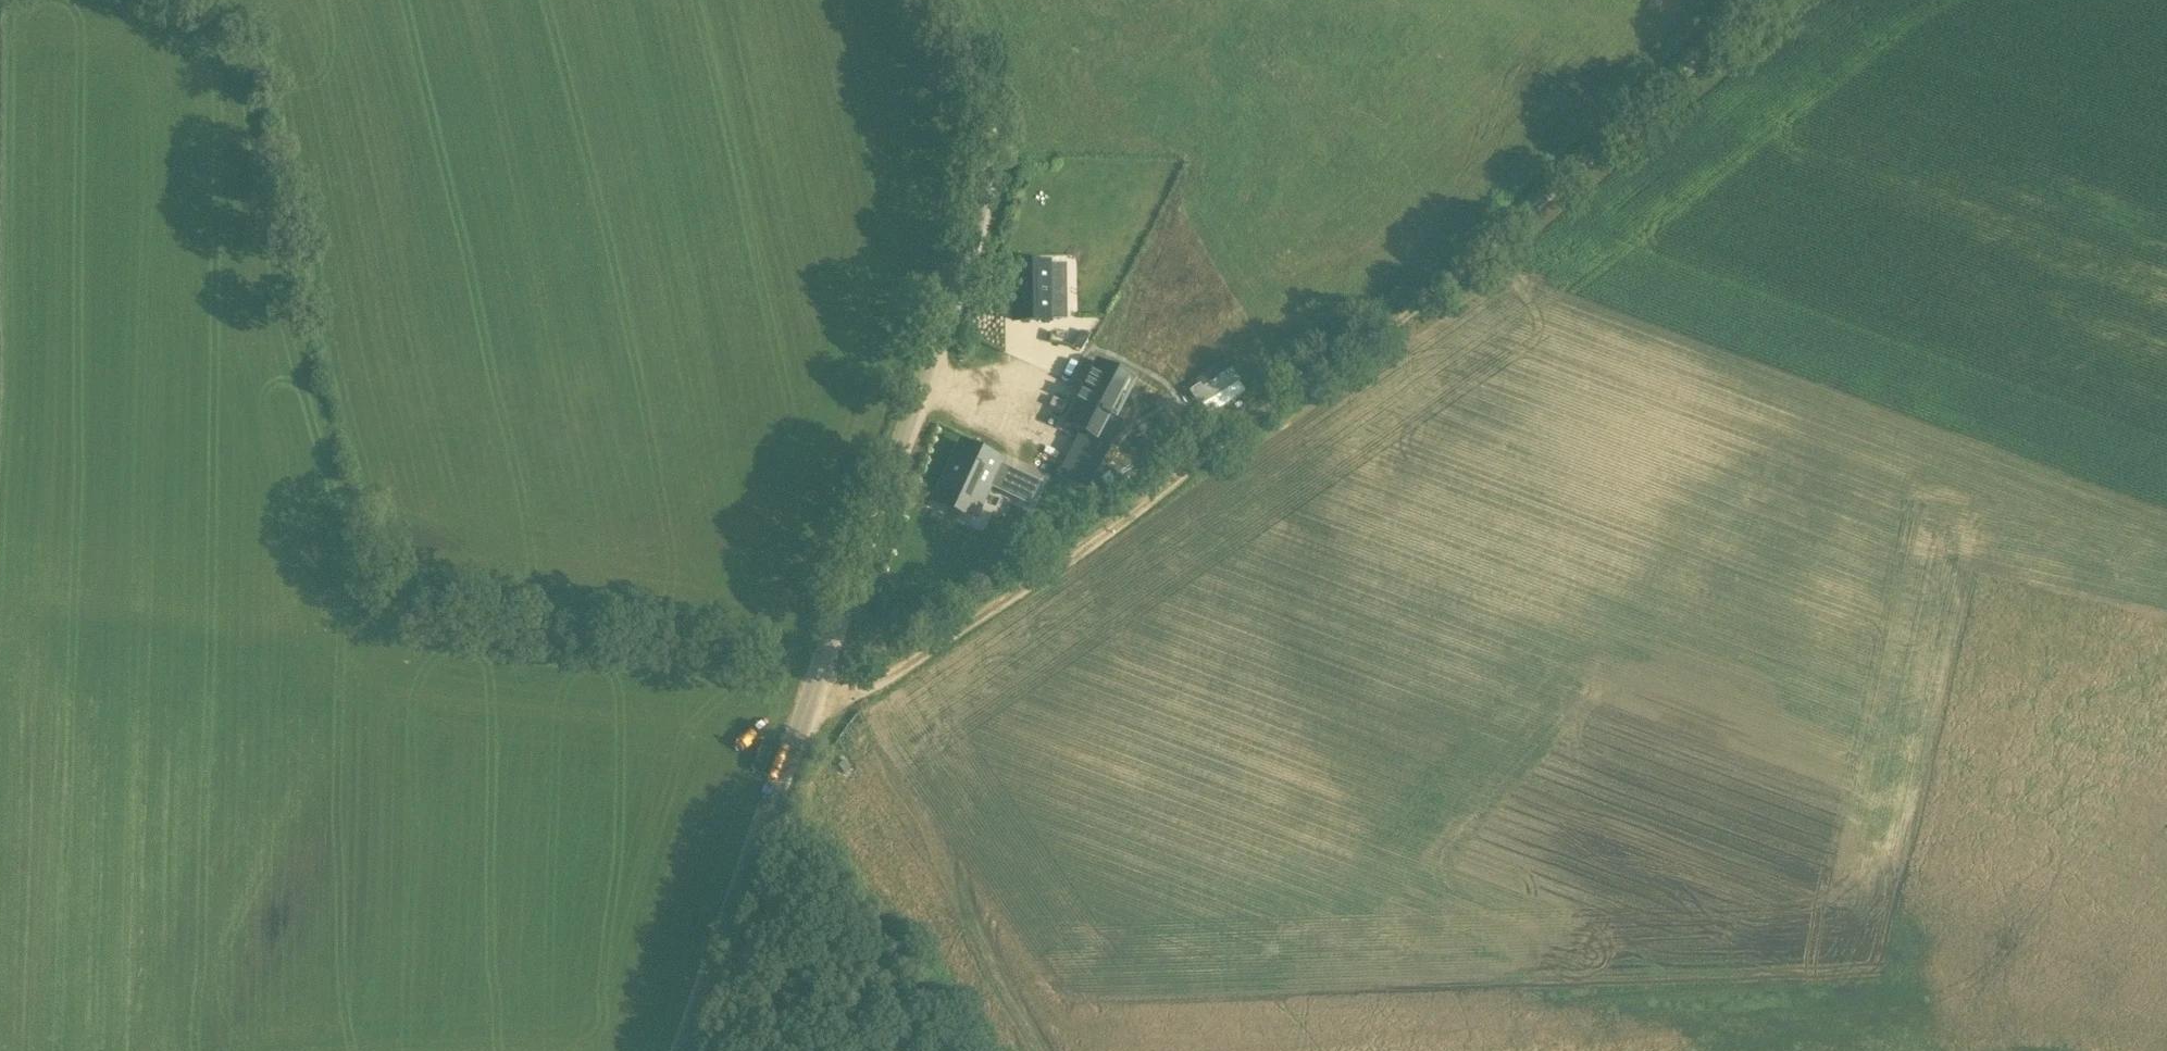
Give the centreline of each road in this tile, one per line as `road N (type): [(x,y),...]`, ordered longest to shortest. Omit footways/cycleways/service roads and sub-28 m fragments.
road 1 (track): [(809,696),(881,682),(1442,294),(1794,0)]
road 2 (tertiary): [(681,1050),(973,231),(984,178),(975,94),(961,52),(927,0)]

